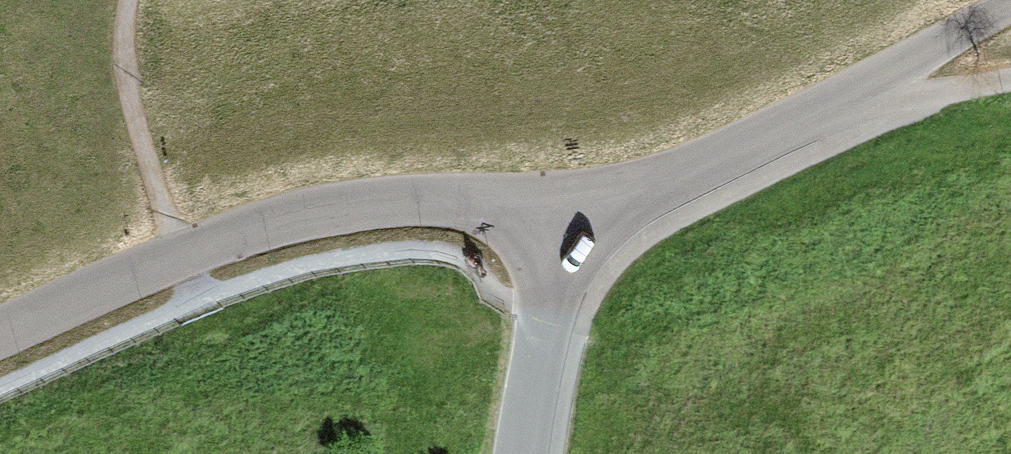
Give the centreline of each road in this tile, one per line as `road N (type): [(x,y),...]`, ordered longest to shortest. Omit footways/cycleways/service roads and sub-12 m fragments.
road 1 (tertiary): [(0,339),(177,256),(321,210),(443,200),(561,232)]
road 2 (tertiary): [(1010,2),(810,112),(561,232)]
road 3 (track): [(177,256),(131,100),(124,45),(129,0)]
road 4 (tertiary): [(561,232),(526,453)]
road 5 (track): [(1010,78),(810,112)]

